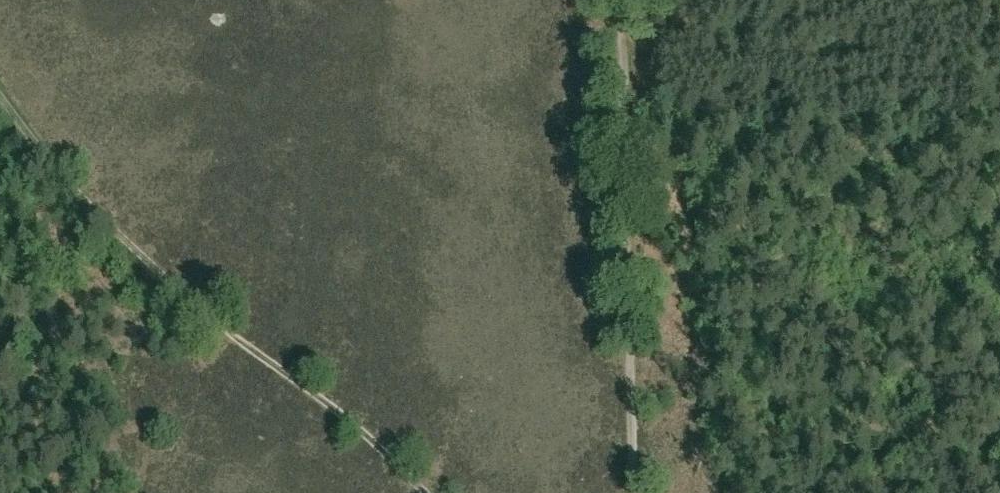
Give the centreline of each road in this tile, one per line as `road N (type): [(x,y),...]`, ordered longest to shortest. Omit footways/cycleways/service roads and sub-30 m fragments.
road 1 (track): [(437,492),(109,212),(0,84)]
road 2 (track): [(627,0),(643,492)]

